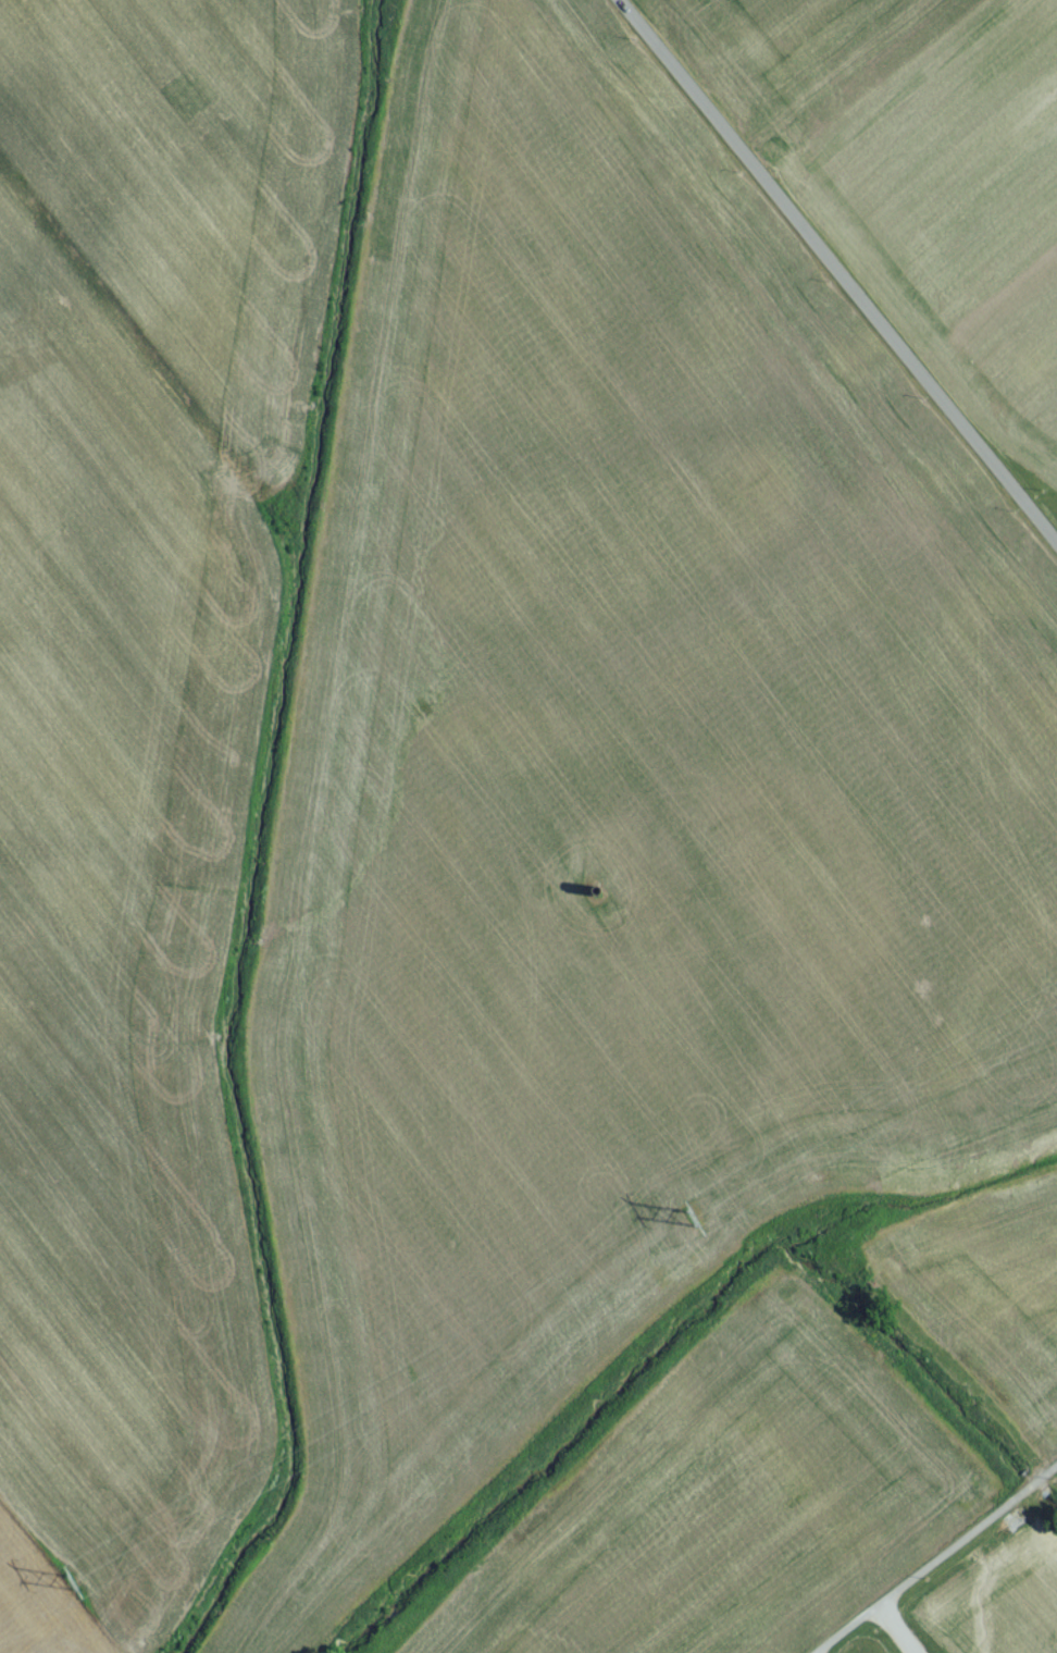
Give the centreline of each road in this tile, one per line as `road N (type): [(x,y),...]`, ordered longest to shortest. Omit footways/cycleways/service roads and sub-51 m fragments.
road 1 (residential): [(1056,551),(612,0)]
road 2 (residential): [(801,1652),(1056,1450)]

